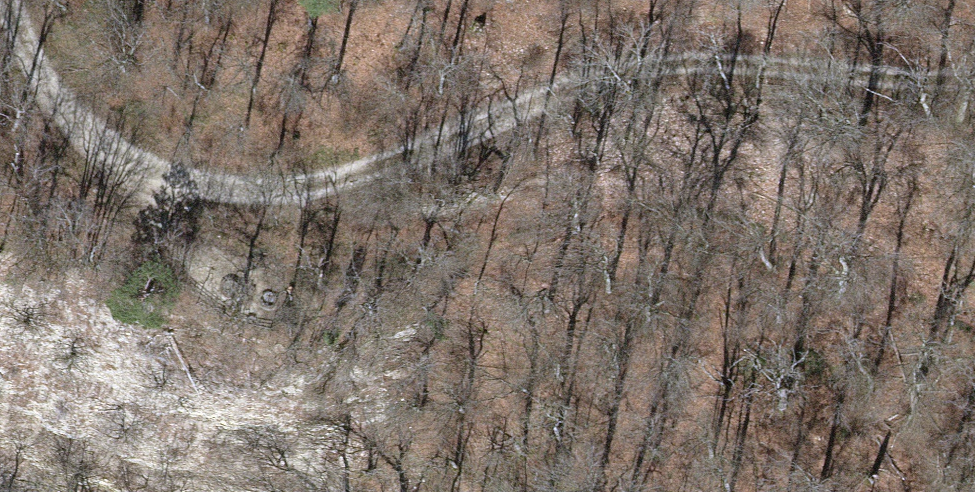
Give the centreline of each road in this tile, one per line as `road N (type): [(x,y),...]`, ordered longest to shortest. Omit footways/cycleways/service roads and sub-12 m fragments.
road 1 (track): [(974,80),(809,63),(646,62),(309,187),(215,191),(103,155),(21,32),(11,0)]
road 2 (track): [(103,155),(160,224),(247,258),(362,259),(585,197),(668,198),(848,237),(974,316)]

